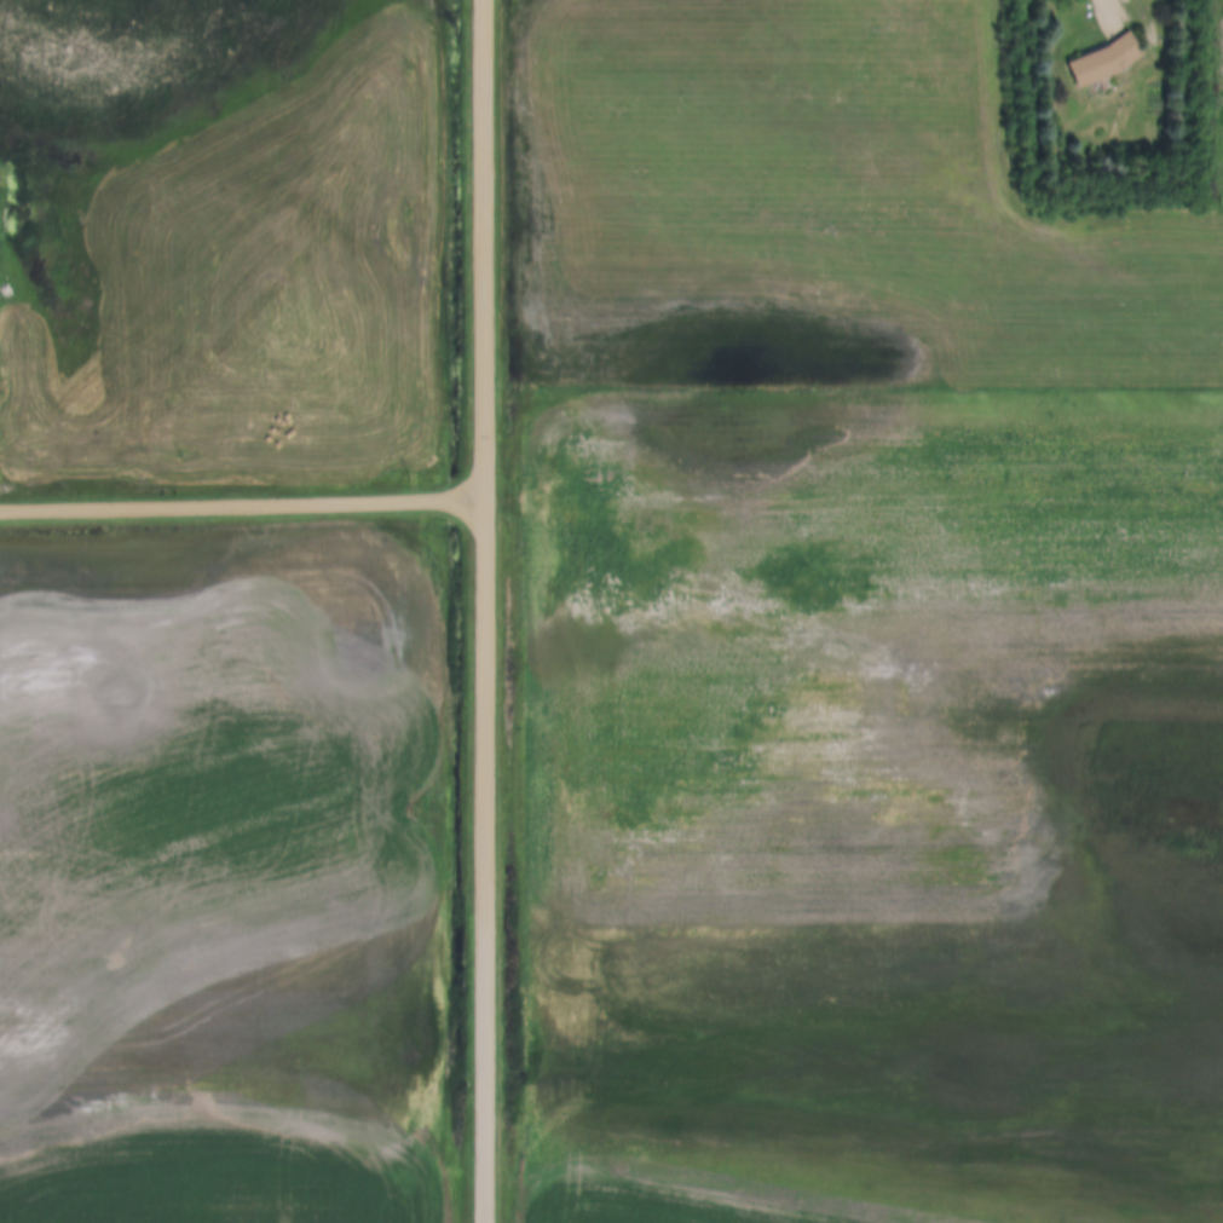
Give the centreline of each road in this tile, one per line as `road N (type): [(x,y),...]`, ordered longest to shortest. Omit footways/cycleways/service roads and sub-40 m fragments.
road 1 (residential): [(479,0),(482,1222)]

